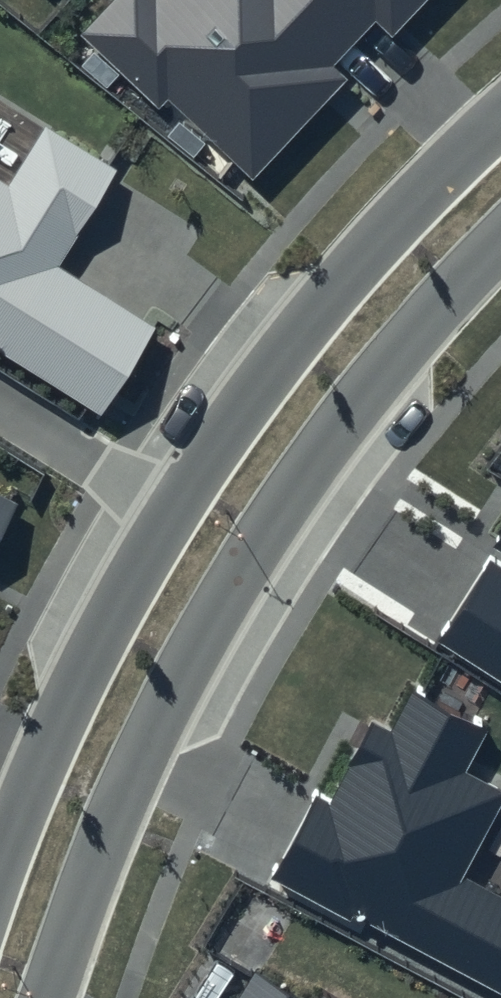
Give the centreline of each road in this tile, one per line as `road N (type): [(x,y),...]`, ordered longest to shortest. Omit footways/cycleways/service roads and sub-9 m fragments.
road 1 (residential): [(0,869),(57,722),(210,455),(349,272),(500,114)]
road 2 (residential): [(500,231),(387,346),(308,450),(150,736),(44,997)]

